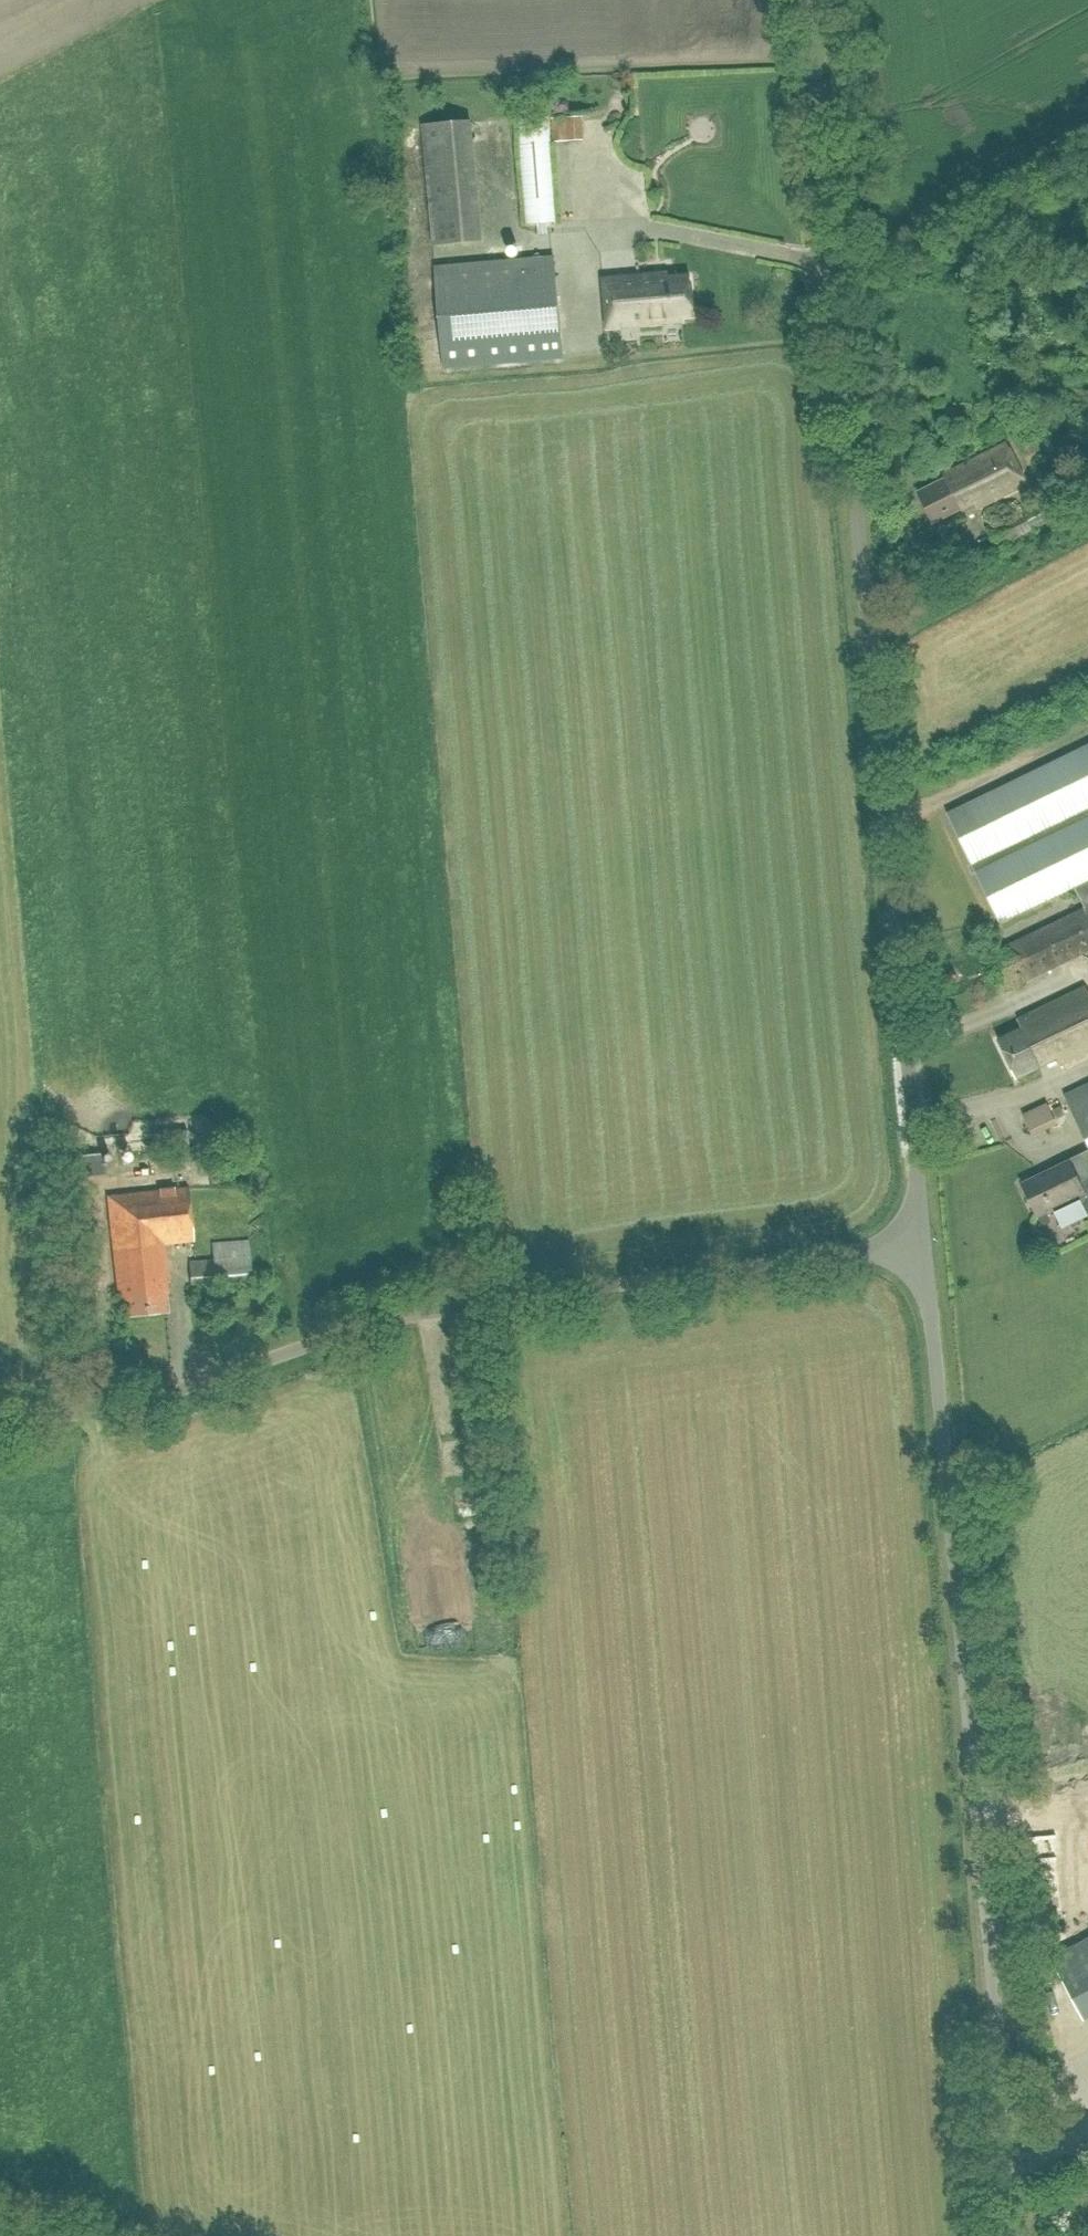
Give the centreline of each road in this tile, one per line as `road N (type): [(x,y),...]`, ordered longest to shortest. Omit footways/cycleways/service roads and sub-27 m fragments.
road 1 (unclassified): [(925,1245),(810,0)]
road 2 (unclassified): [(1021,2235),(925,1245)]
road 3 (unclassified): [(0,1422),(136,1402),(326,1338),(458,1305),(925,1245)]

